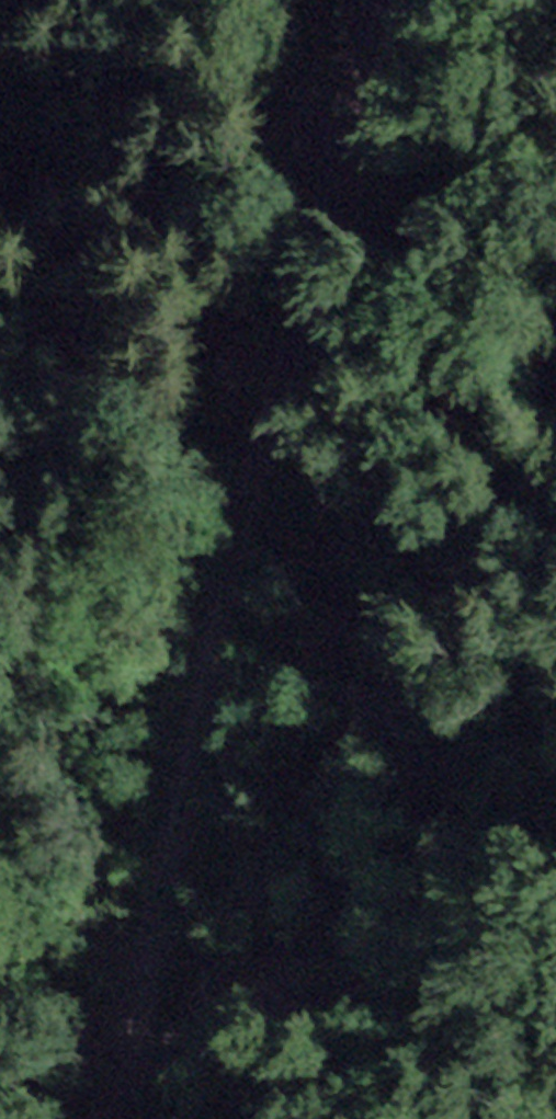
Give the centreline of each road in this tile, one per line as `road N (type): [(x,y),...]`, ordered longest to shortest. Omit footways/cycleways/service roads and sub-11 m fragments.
road 1 (track): [(158,1118),(202,908),(307,579),(288,356),(242,220),(331,0)]
road 2 (track): [(259,1118),(303,1049),(492,507),(555,436)]

